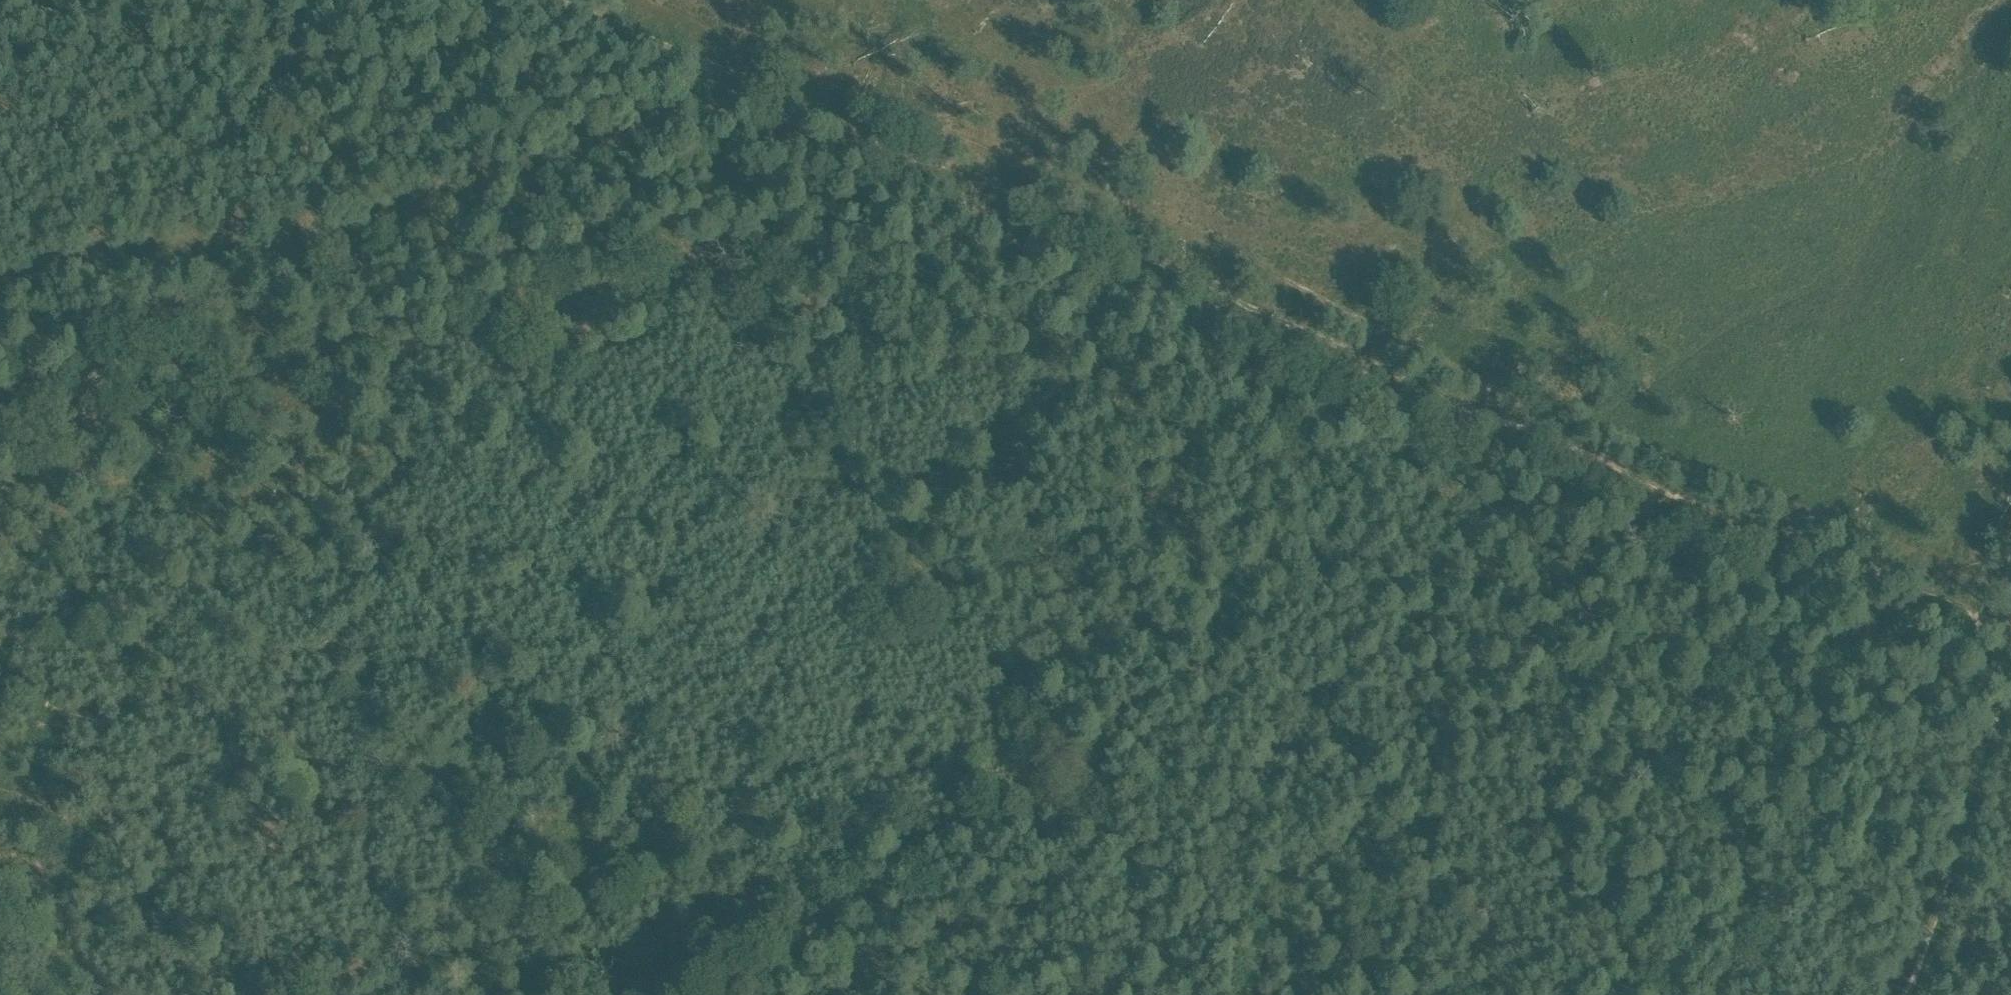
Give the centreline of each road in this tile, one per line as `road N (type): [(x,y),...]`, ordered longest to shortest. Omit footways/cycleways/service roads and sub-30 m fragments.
road 1 (track): [(1540,437),(1369,539),(713,994)]
road 2 (track): [(0,298),(91,264),(413,217),(569,170),(748,77)]
road 3 (track): [(1907,994),(1968,797),(2006,629)]

